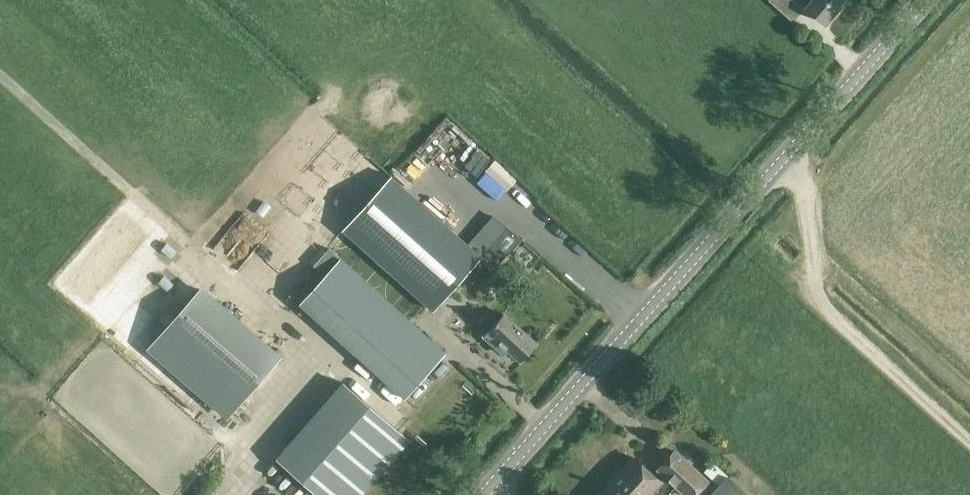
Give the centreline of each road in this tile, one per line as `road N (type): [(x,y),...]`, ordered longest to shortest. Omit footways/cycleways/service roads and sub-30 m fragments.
road 1 (tertiary): [(486,494),(929,0)]
road 2 (track): [(969,431),(818,291),(809,187),(782,164)]

